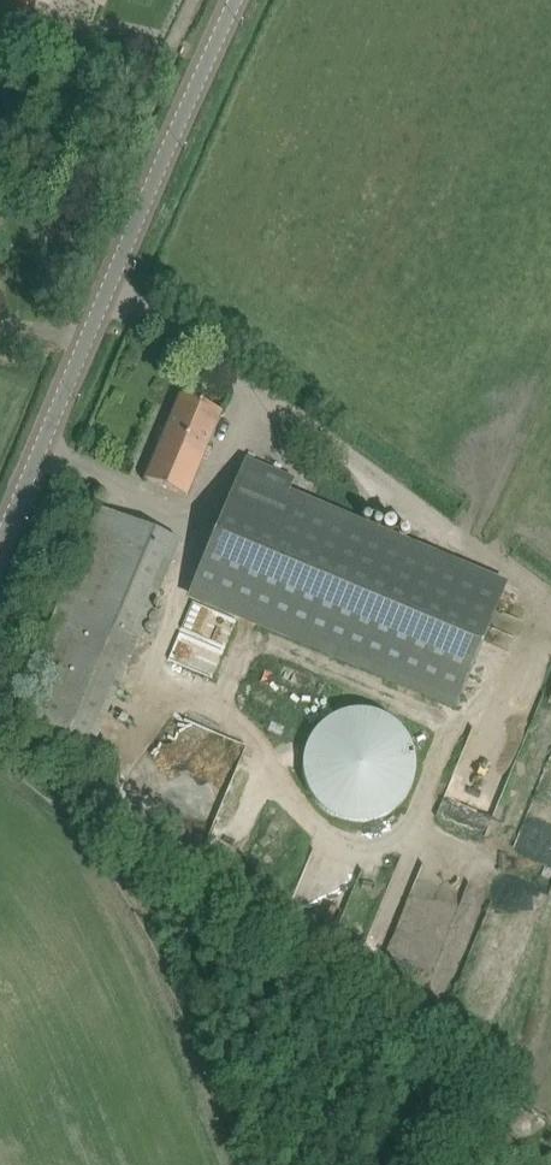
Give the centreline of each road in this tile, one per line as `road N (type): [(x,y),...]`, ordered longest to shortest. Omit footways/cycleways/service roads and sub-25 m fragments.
road 1 (tertiary): [(0,536),(238,0)]

